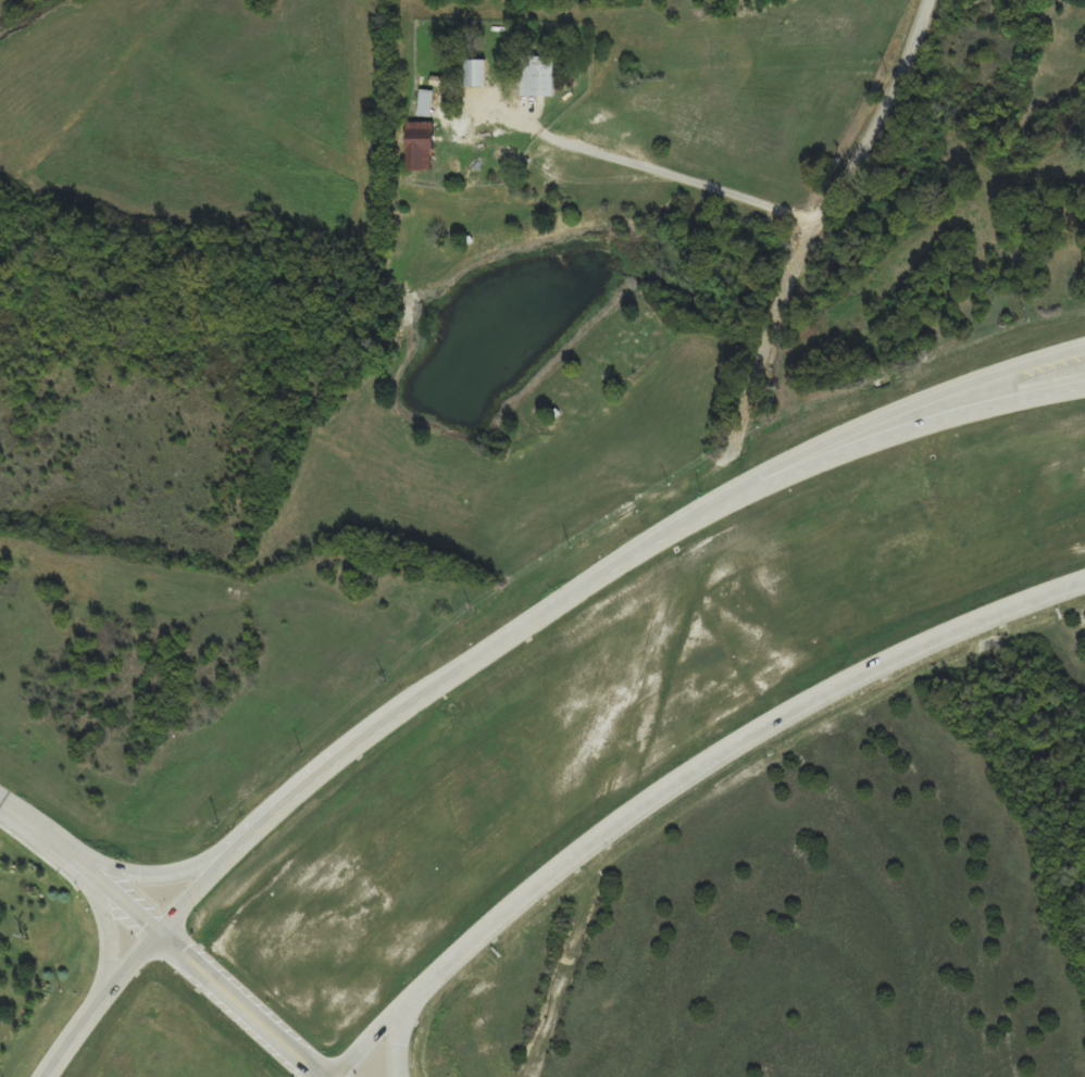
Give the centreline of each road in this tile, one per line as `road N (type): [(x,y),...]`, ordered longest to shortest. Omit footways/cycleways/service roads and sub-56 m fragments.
road 1 (trunk): [(330,1076),(498,917),(686,775),(820,696),(1084,579)]
road 2 (trunk): [(689,523),(396,707),(158,931)]
road 3 (secondary): [(1084,348),(915,404),(689,523)]
road 4 (motorway): [(1084,389),(880,440),(689,523)]
road 5 (residential): [(821,225),(527,134)]
road 6 (residential): [(821,225),(897,95),(932,0)]
road 7 (secondary): [(324,1076),(158,931)]
road 8 (tertiary): [(158,931),(0,812)]
road 9 (trunk): [(158,931),(109,981),(44,1076)]
road 10 (trunk): [(236,851),(176,874),(88,875)]

